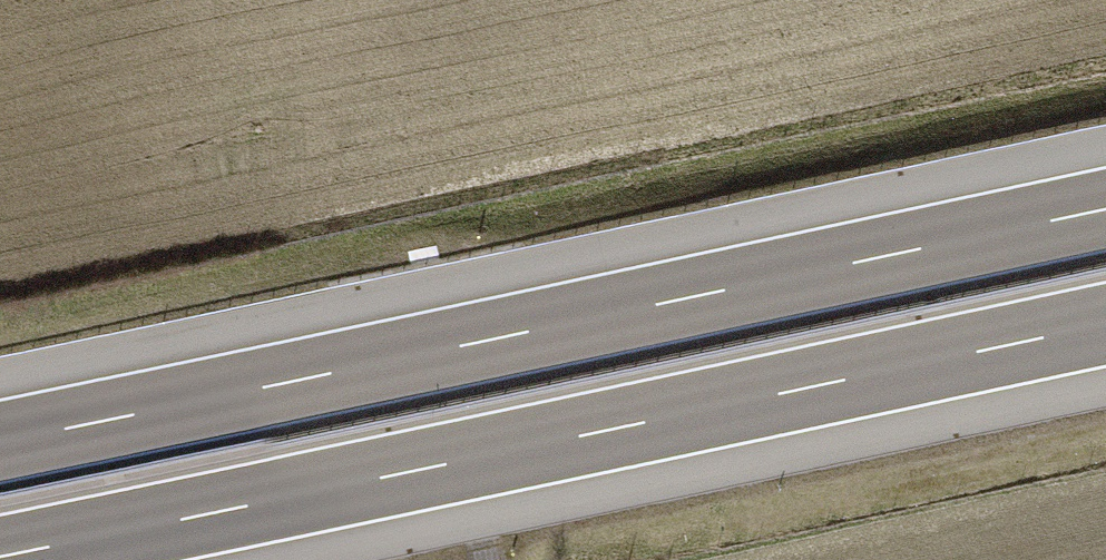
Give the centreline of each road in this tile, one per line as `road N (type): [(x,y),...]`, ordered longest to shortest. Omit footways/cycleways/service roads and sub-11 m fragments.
road 1 (motorway): [(0,556),(1105,323)]
road 2 (motorway): [(1105,209),(0,441)]

